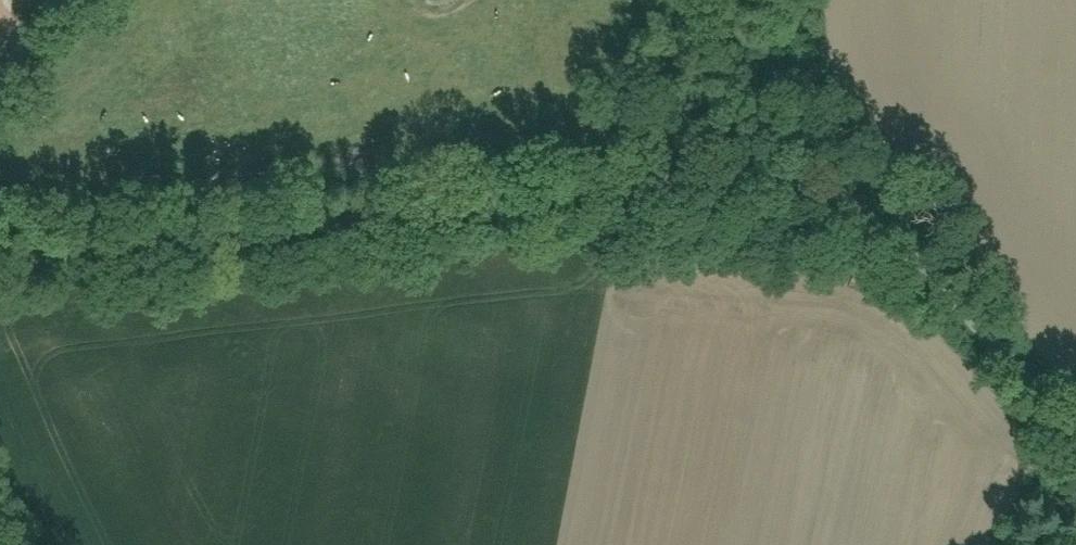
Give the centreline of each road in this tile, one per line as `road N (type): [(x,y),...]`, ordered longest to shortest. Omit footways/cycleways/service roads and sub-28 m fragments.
road 1 (unclassified): [(0,257),(788,182),(889,233),(1075,437)]

